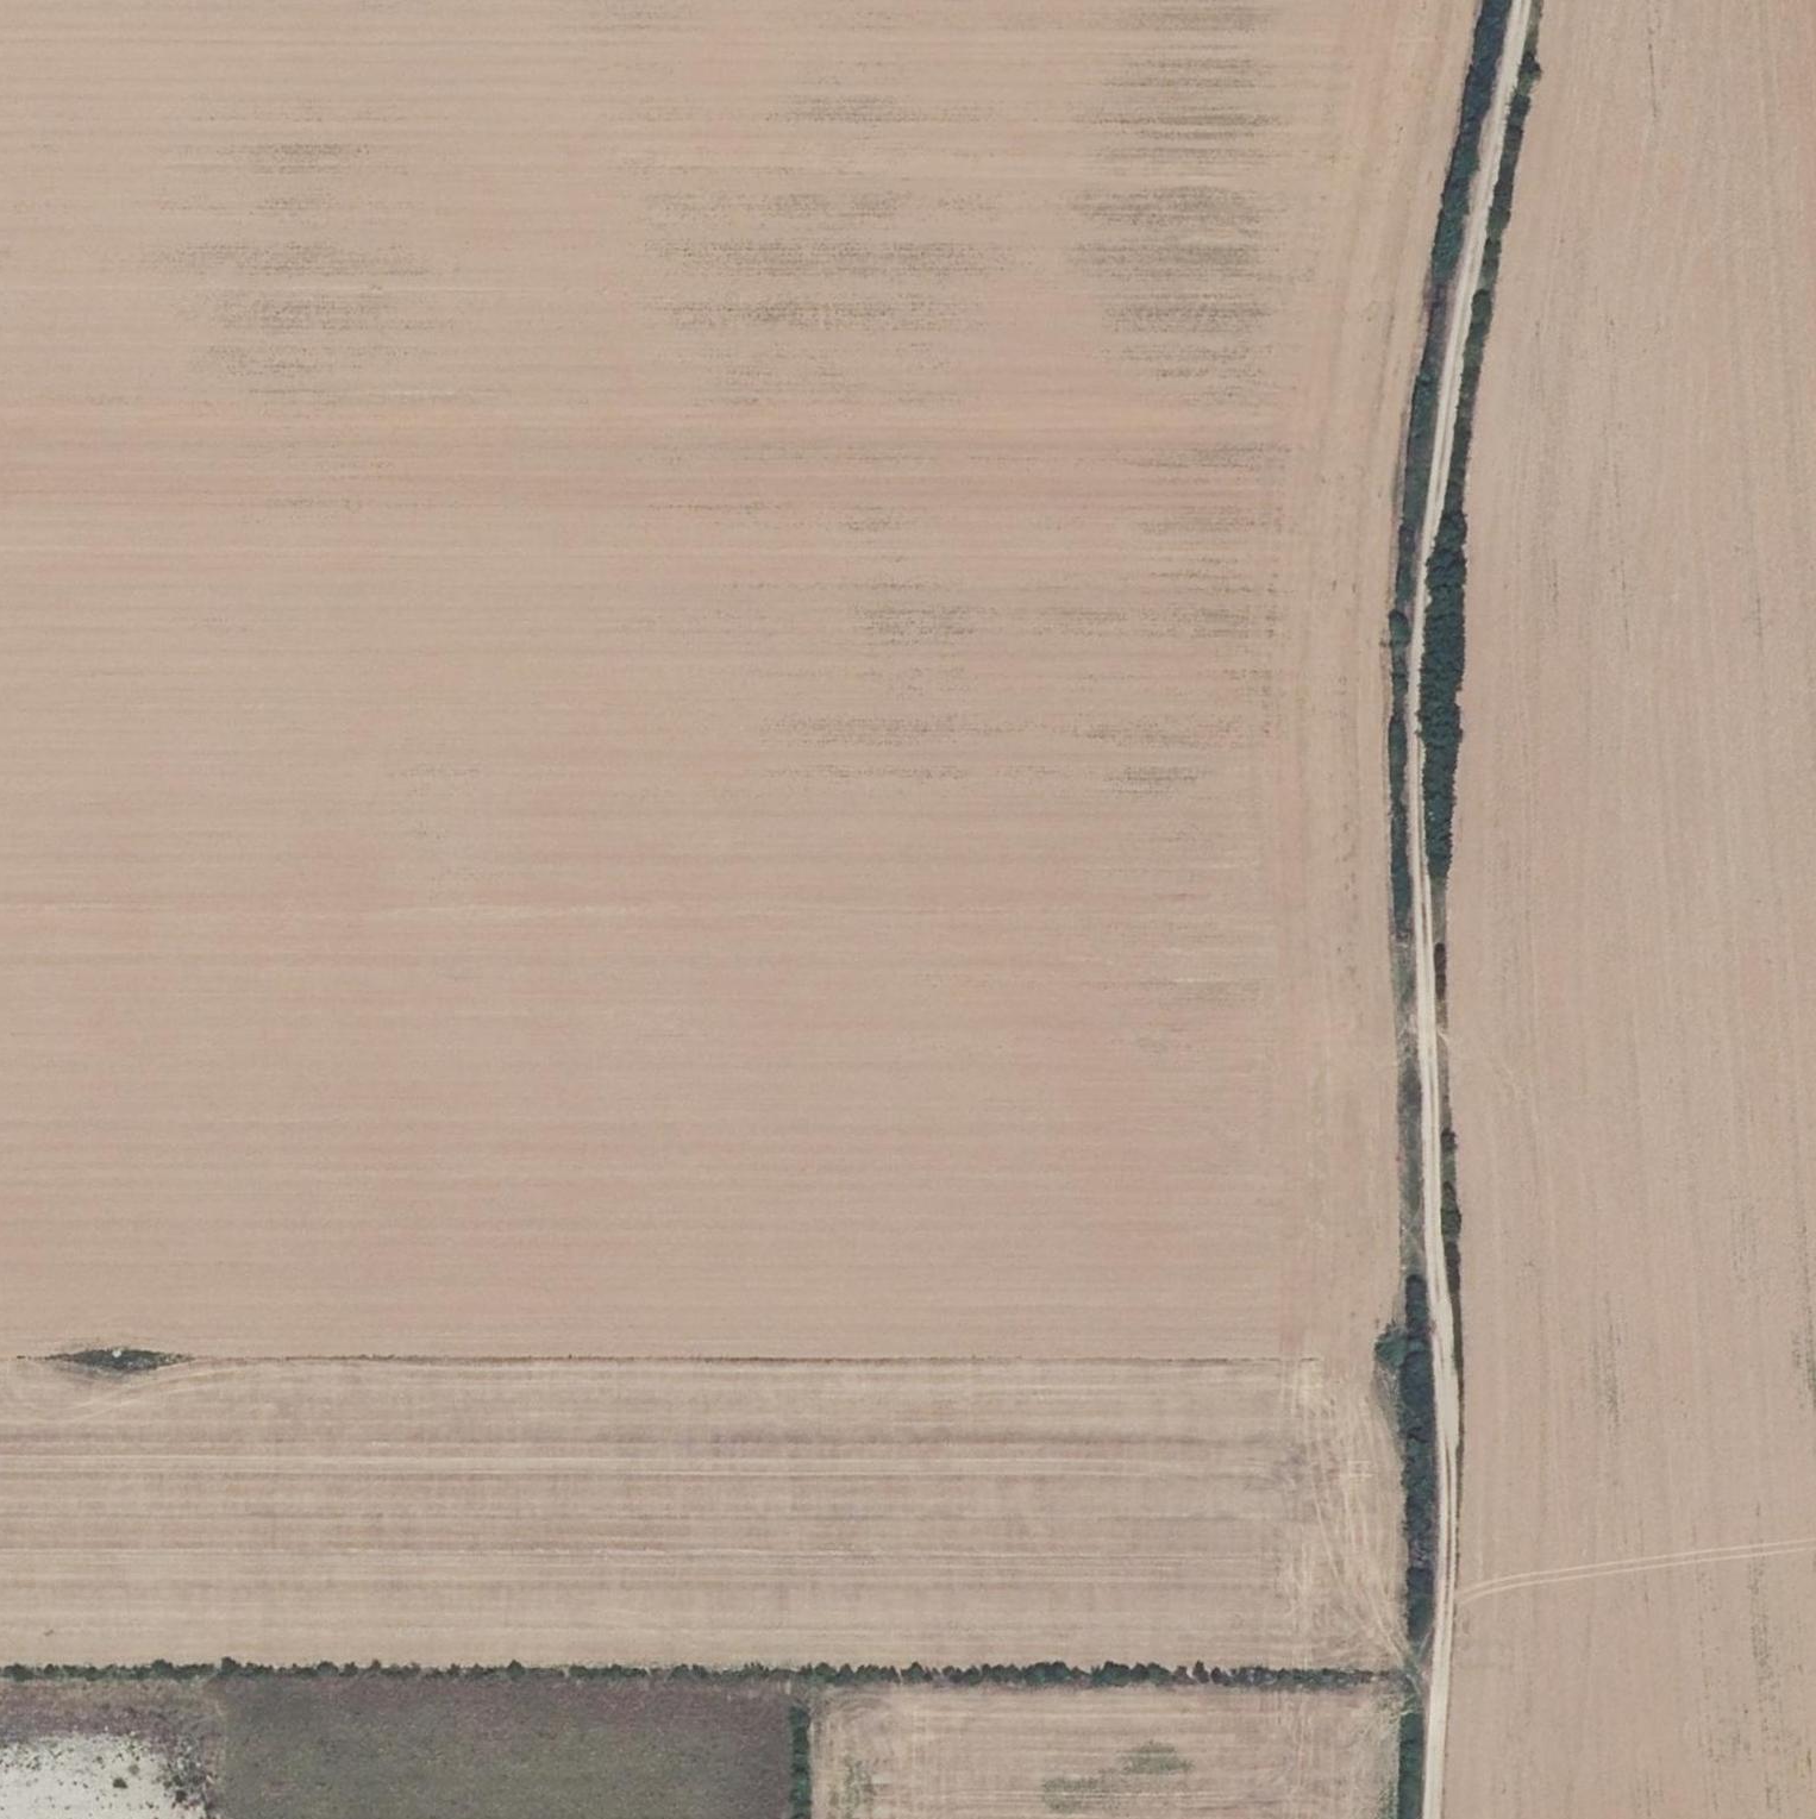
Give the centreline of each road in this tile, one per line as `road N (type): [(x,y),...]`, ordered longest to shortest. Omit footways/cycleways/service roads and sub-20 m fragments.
road 1 (track): [(1429,1818),(1444,1553),(1414,919),(1414,559),(1433,372),(1514,0)]

